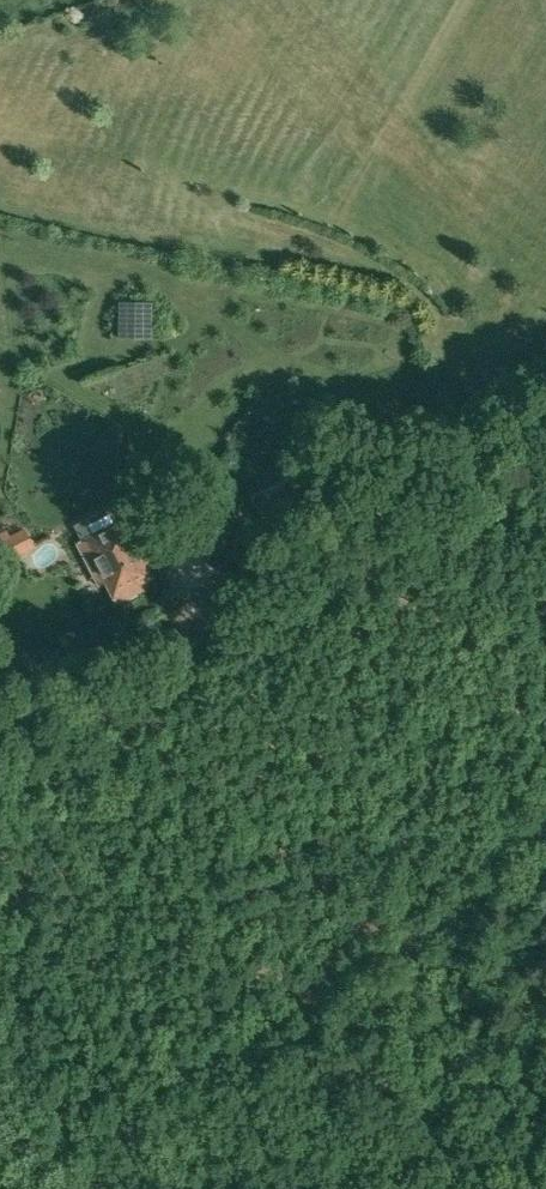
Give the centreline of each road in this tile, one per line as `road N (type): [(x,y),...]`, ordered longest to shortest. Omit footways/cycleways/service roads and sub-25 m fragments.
road 1 (track): [(545,421),(0,722)]
road 2 (track): [(256,787),(178,624)]

